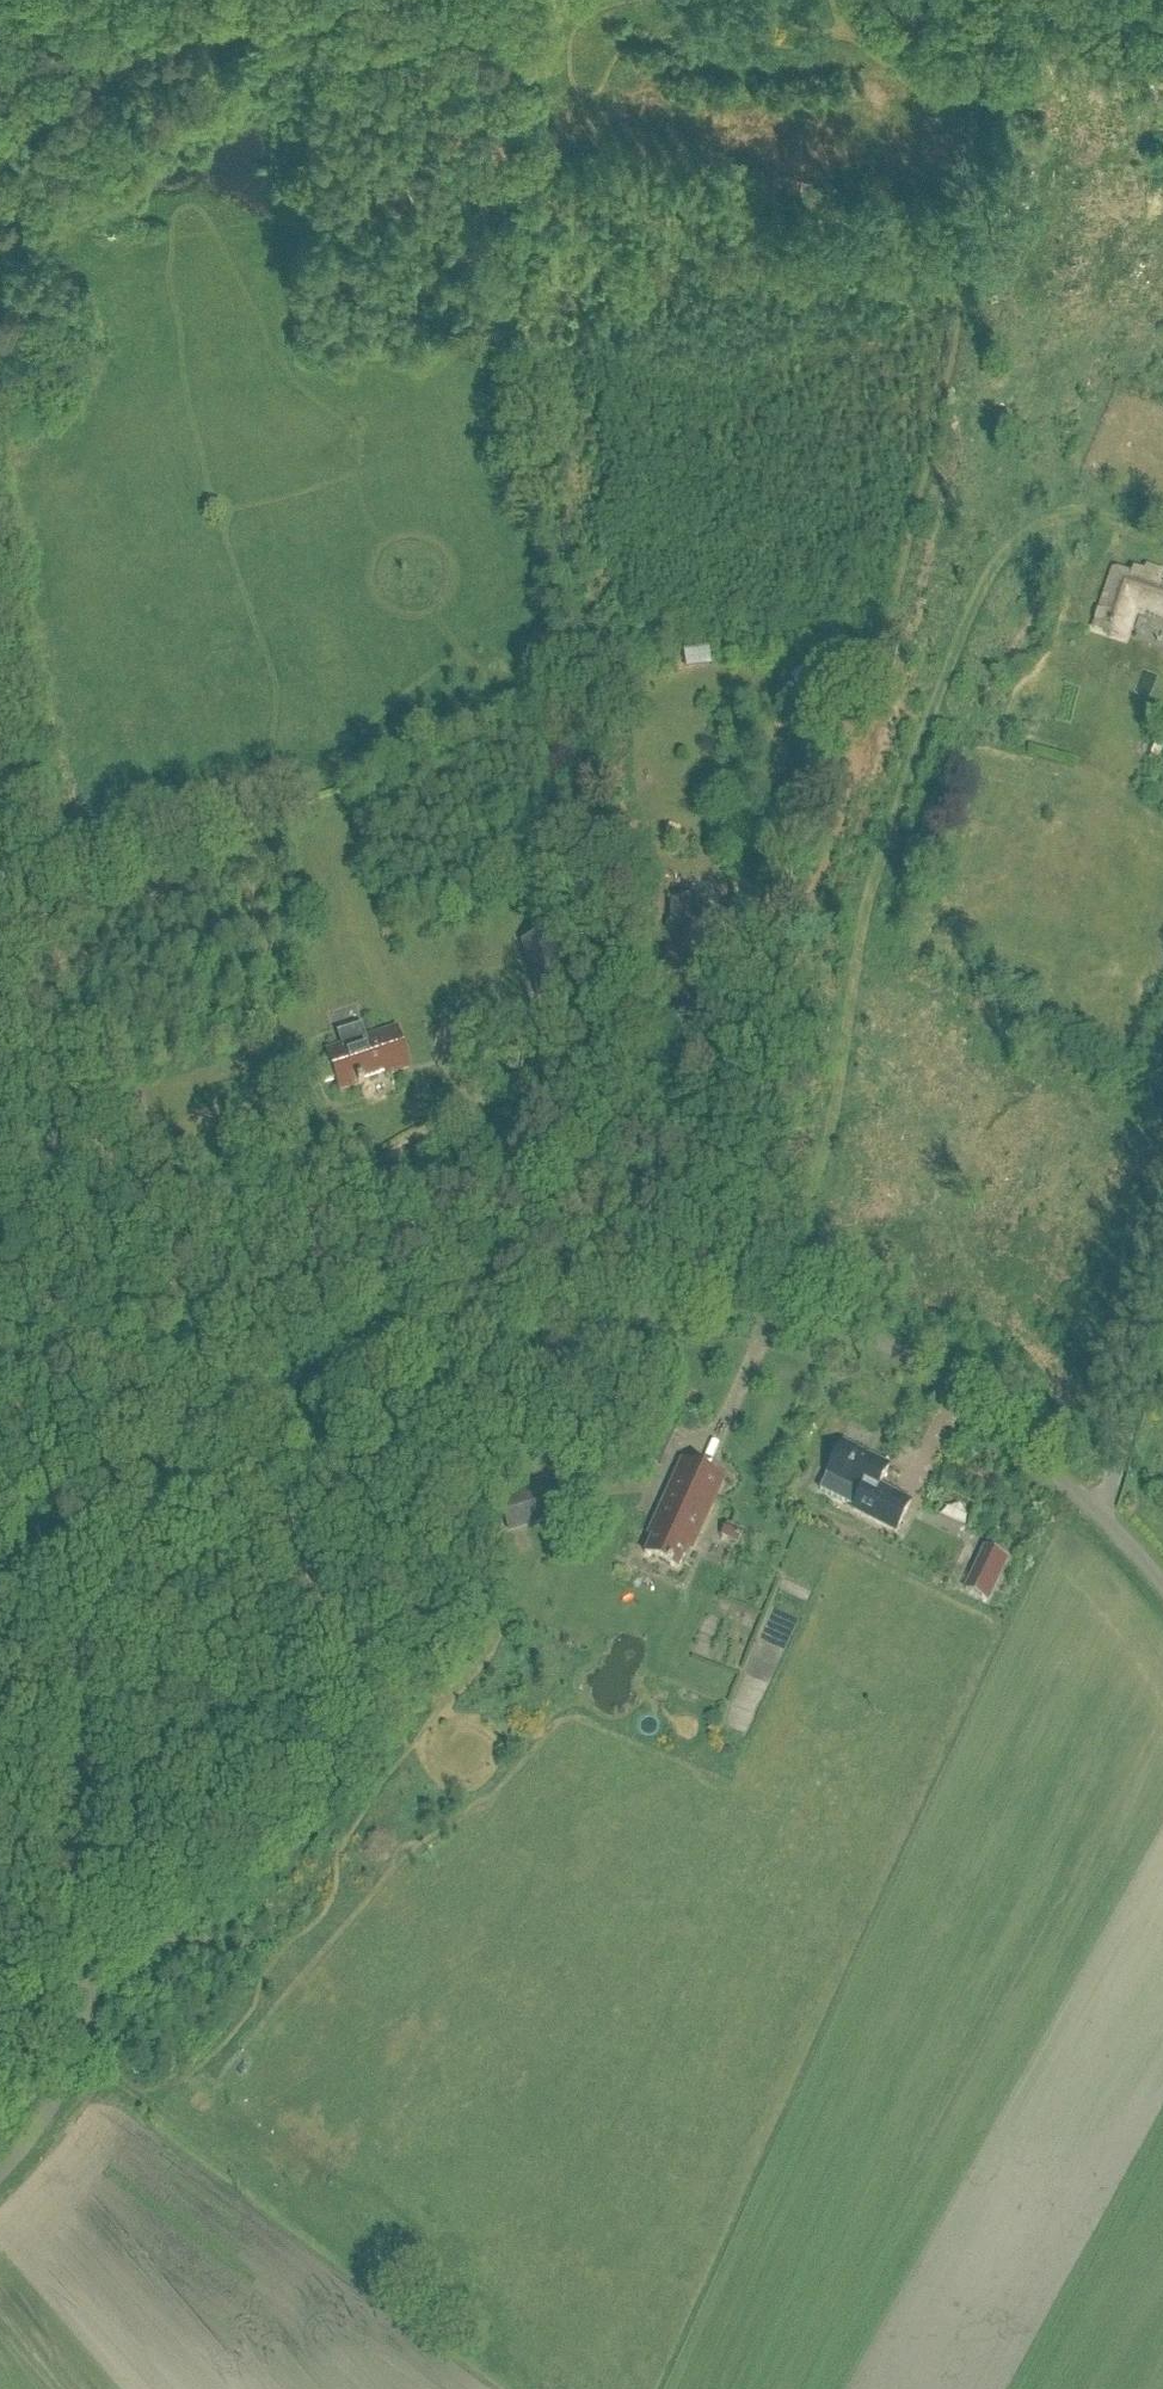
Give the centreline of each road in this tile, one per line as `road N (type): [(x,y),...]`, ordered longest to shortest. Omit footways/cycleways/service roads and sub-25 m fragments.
road 1 (unclassified): [(0,2182),(60,2116),(84,2050),(90,1979),(80,1699),(90,1640),(138,1540),(265,1460),(685,1300),(747,1296),(854,1324),(983,1408),(1162,1579)]

